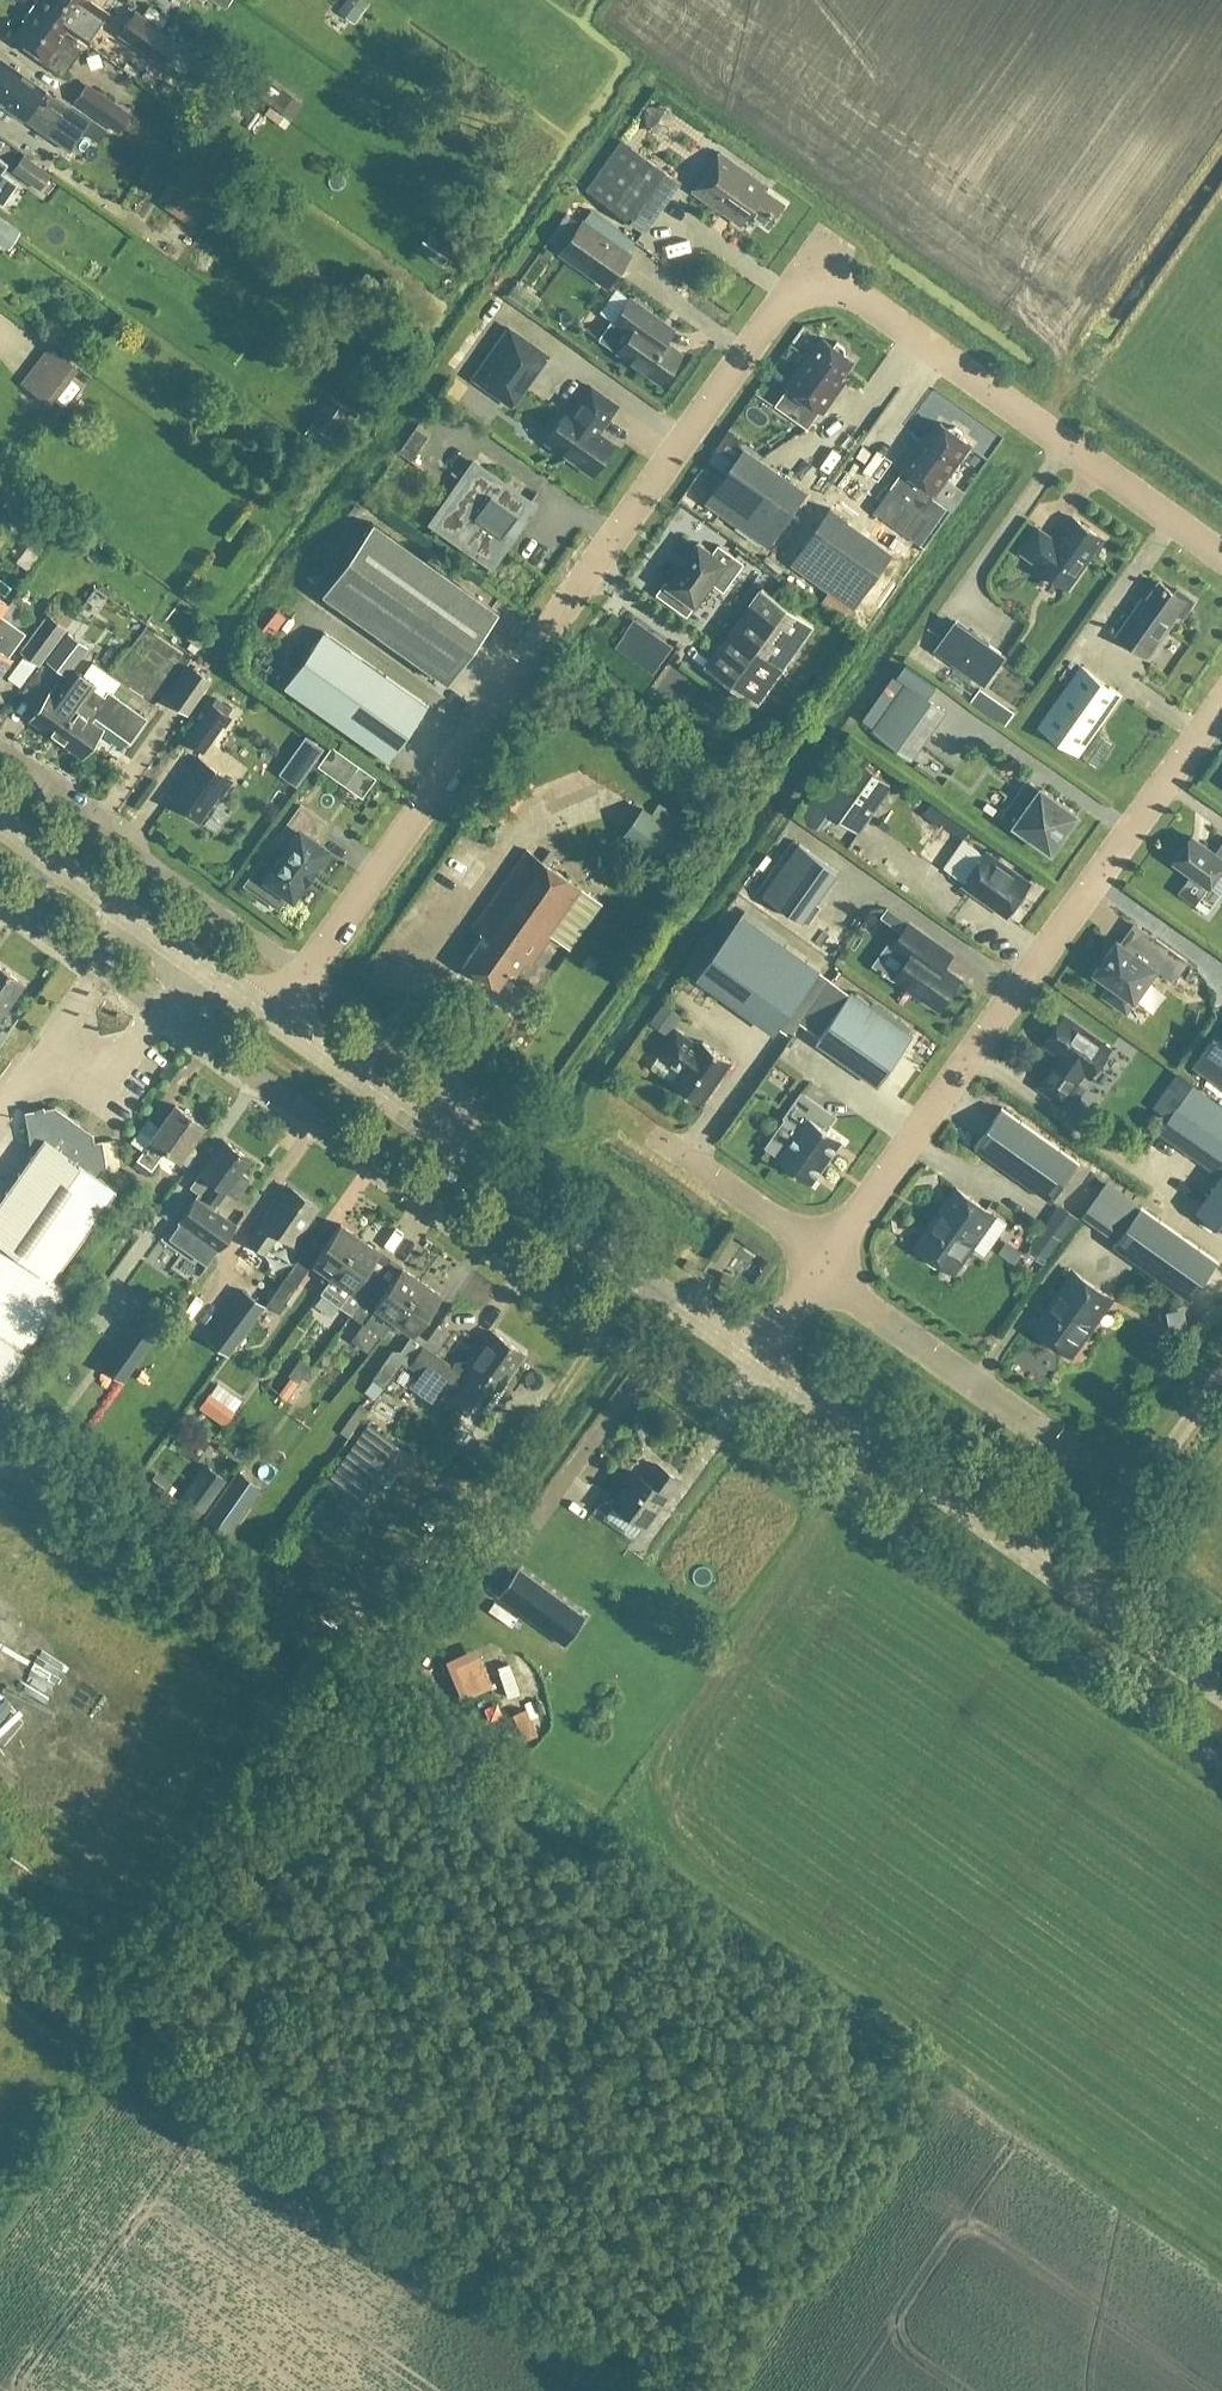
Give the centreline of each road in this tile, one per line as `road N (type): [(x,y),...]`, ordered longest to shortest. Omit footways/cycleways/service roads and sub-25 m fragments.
road 1 (residential): [(307,975),(780,310),(811,290),(854,298),(1221,559)]
road 2 (residential): [(160,1010),(727,1406)]
road 3 (residential): [(1221,709),(823,1265)]
road 4 (unclassified): [(1221,1770),(896,1542),(727,1406)]
road 5 (unclassified): [(1065,1584),(755,1364)]
road 6 (residential): [(307,975),(0,753)]
road 7 (unclassified): [(755,1364),(451,1147)]
road 8 (residential): [(823,1265),(860,1303),(1071,1452)]
road 9 (unclassified): [(1065,1584),(1221,1359)]
road 10 (residential): [(606,1103),(788,1230),(823,1265)]
road 11 (residential): [(451,1147),(461,1088),(307,975)]
road 12 (unclassified): [(190,962),(0,827)]
road 13 (unclassified): [(451,1147),(274,1022)]
road 14 (residential): [(0,898),(160,1010)]
road 15 (unclassified): [(1221,1694),(1065,1584)]

